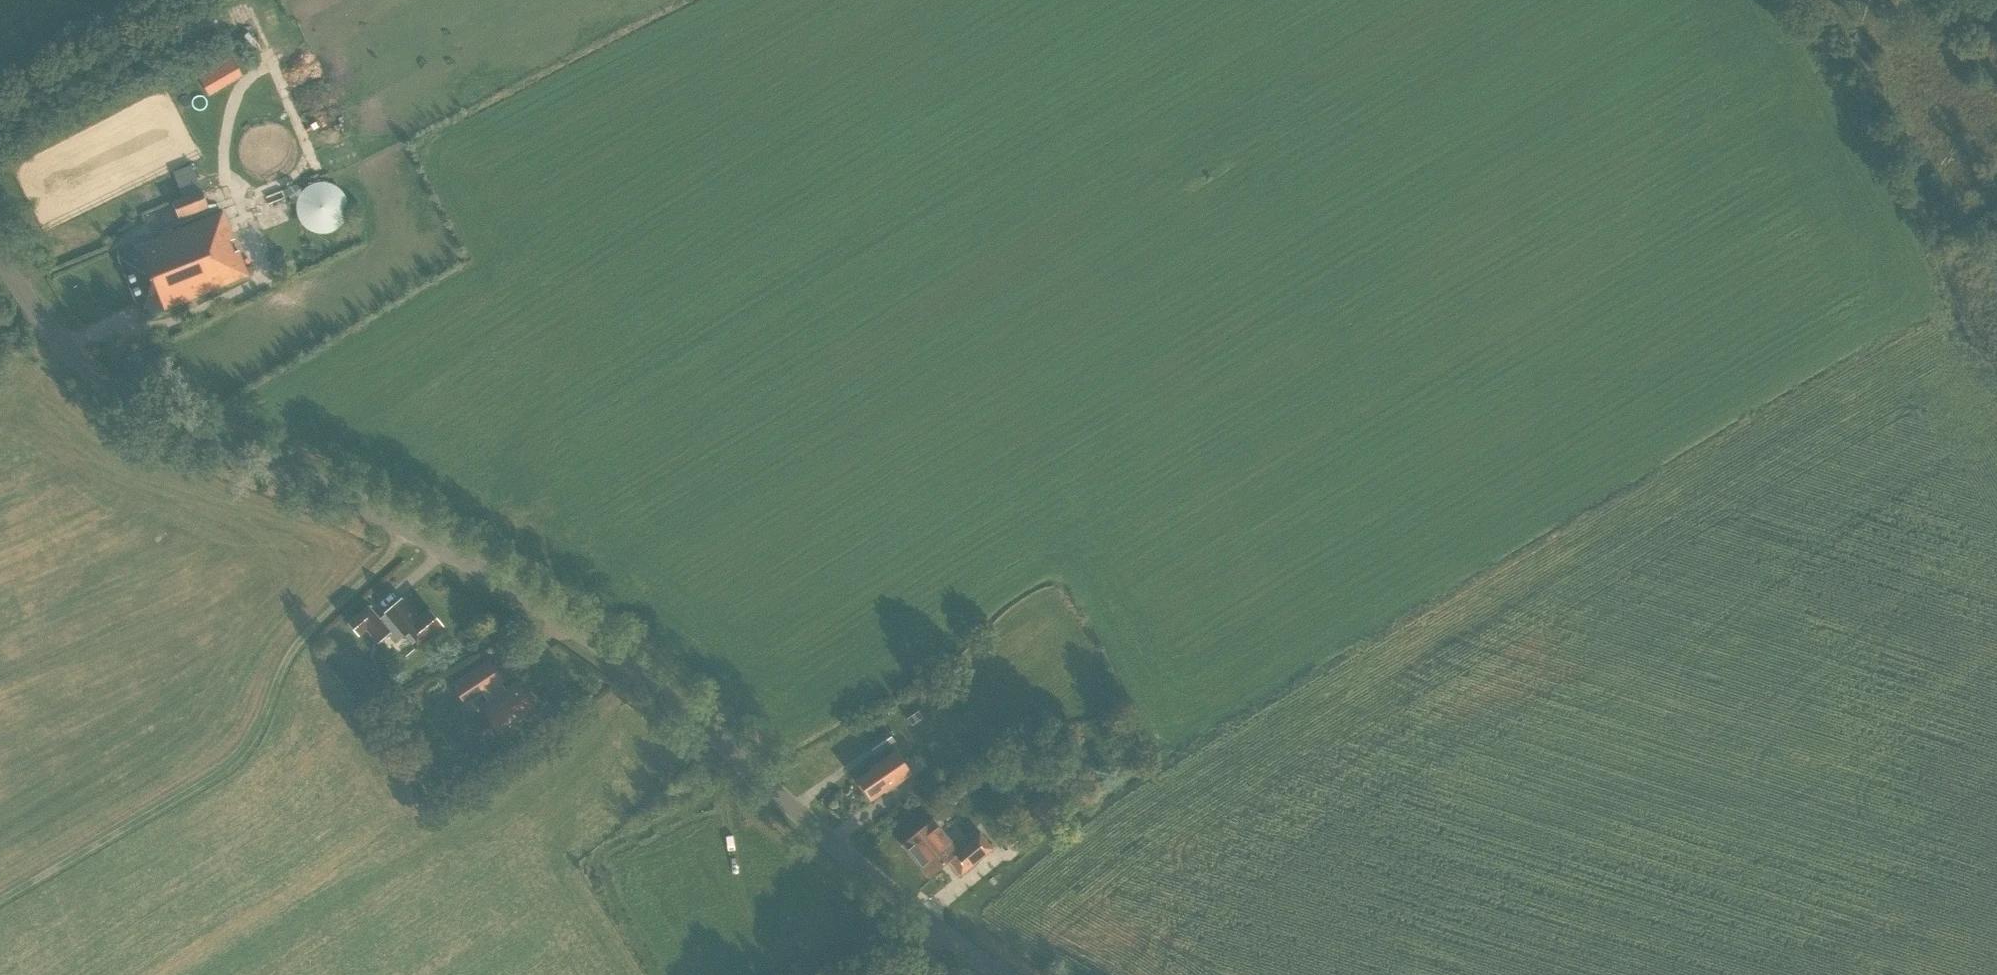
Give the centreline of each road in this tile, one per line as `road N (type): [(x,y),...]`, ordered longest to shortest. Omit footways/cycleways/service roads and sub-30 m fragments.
road 1 (tertiary): [(1002,974),(883,887),(592,642),(403,529),(140,411),(64,348),(0,263)]

